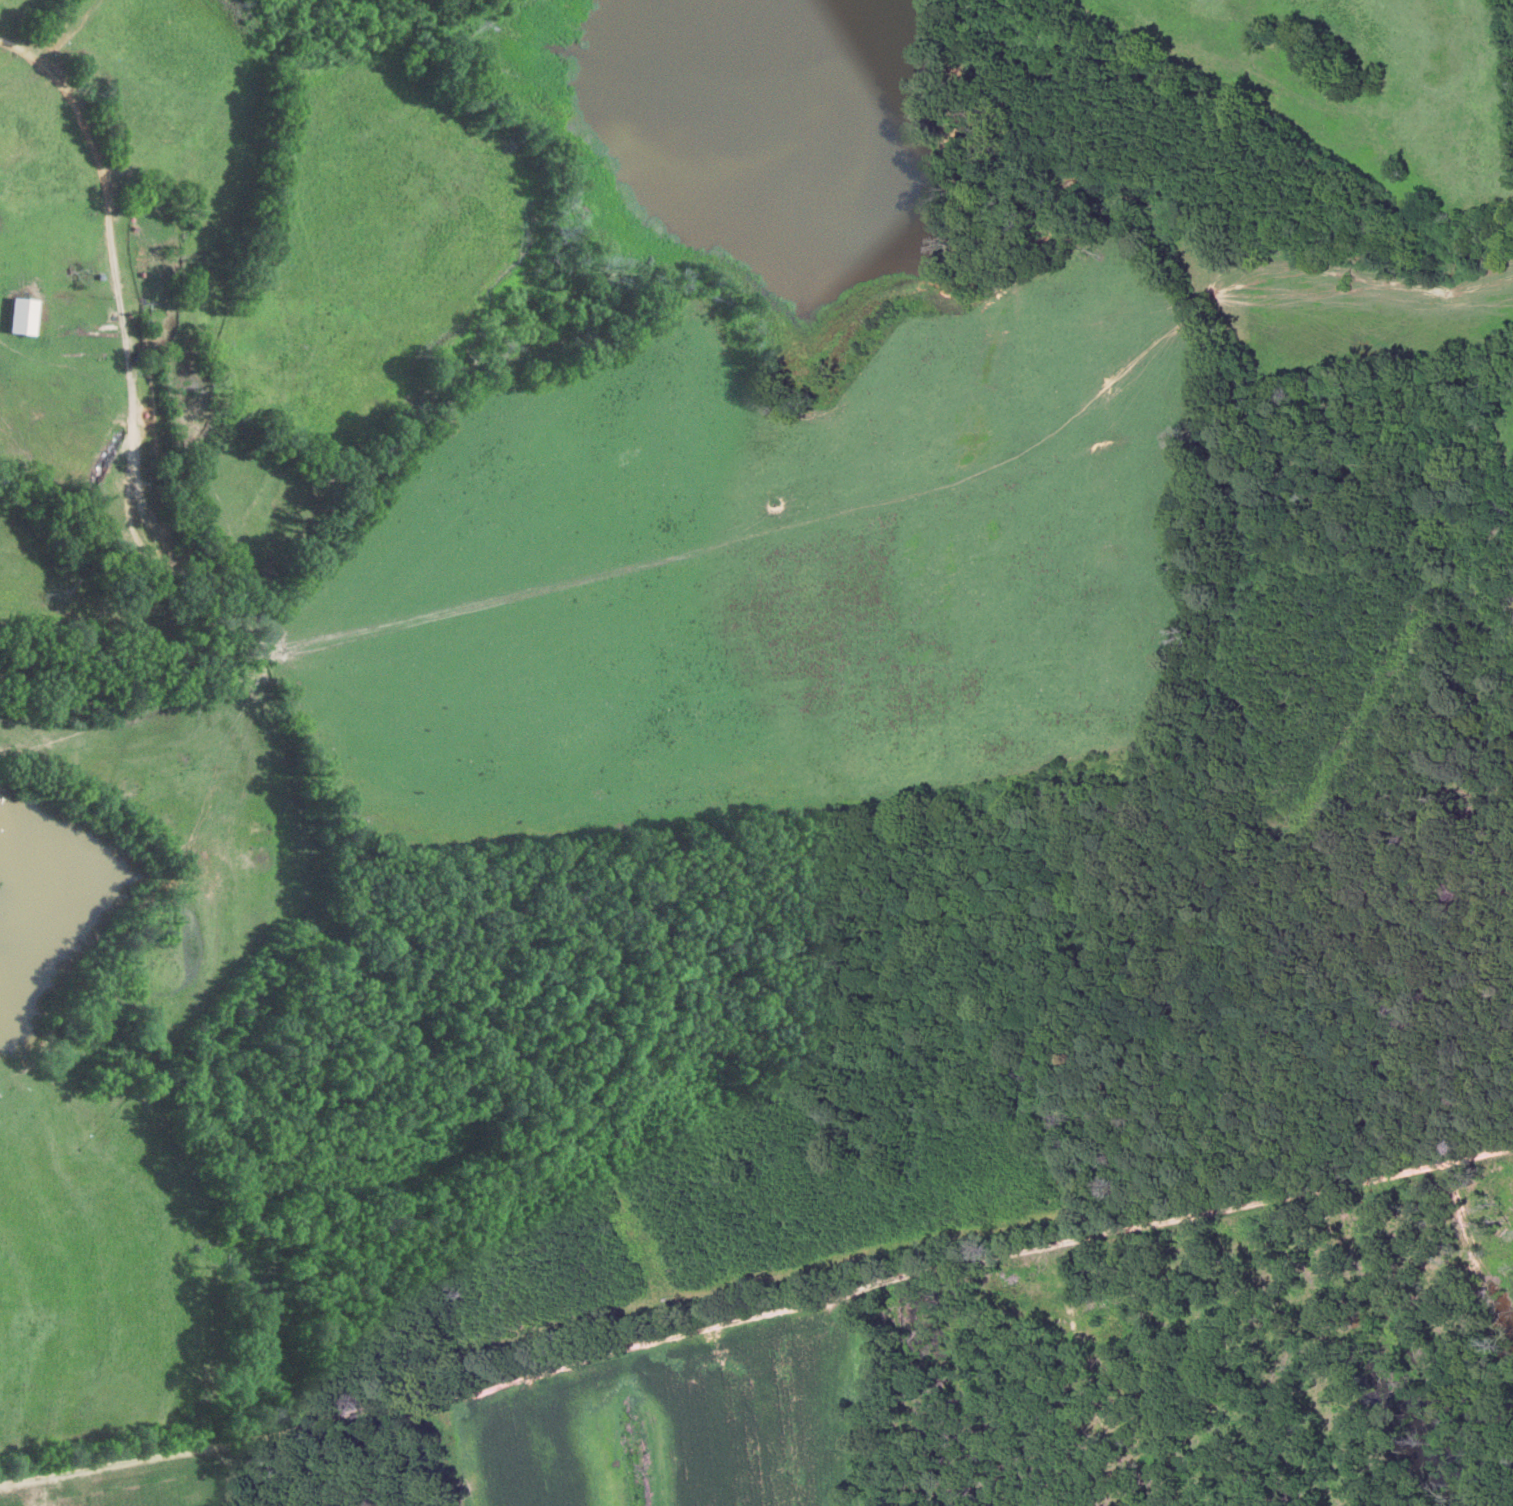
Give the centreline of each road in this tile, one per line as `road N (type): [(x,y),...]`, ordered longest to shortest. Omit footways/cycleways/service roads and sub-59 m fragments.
road 1 (residential): [(0,1206),(26,1221),(320,1221),(571,1150)]

